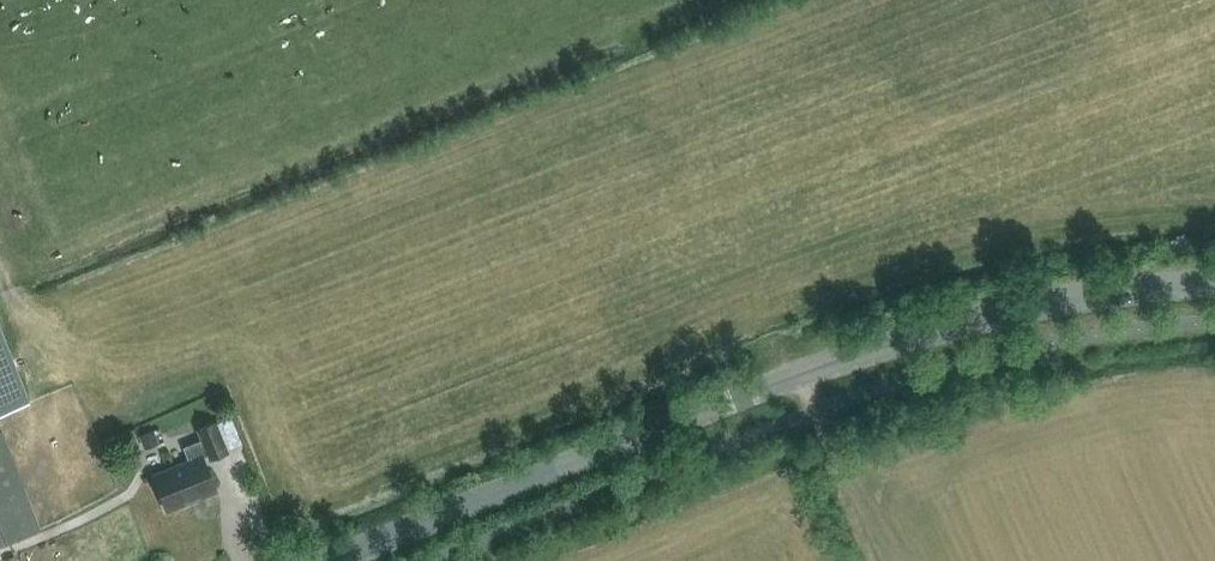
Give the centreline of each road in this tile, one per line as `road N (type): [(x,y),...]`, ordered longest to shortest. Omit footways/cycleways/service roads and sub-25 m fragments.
road 1 (tertiary): [(1214,283),(1037,305),(914,336),(330,560)]

